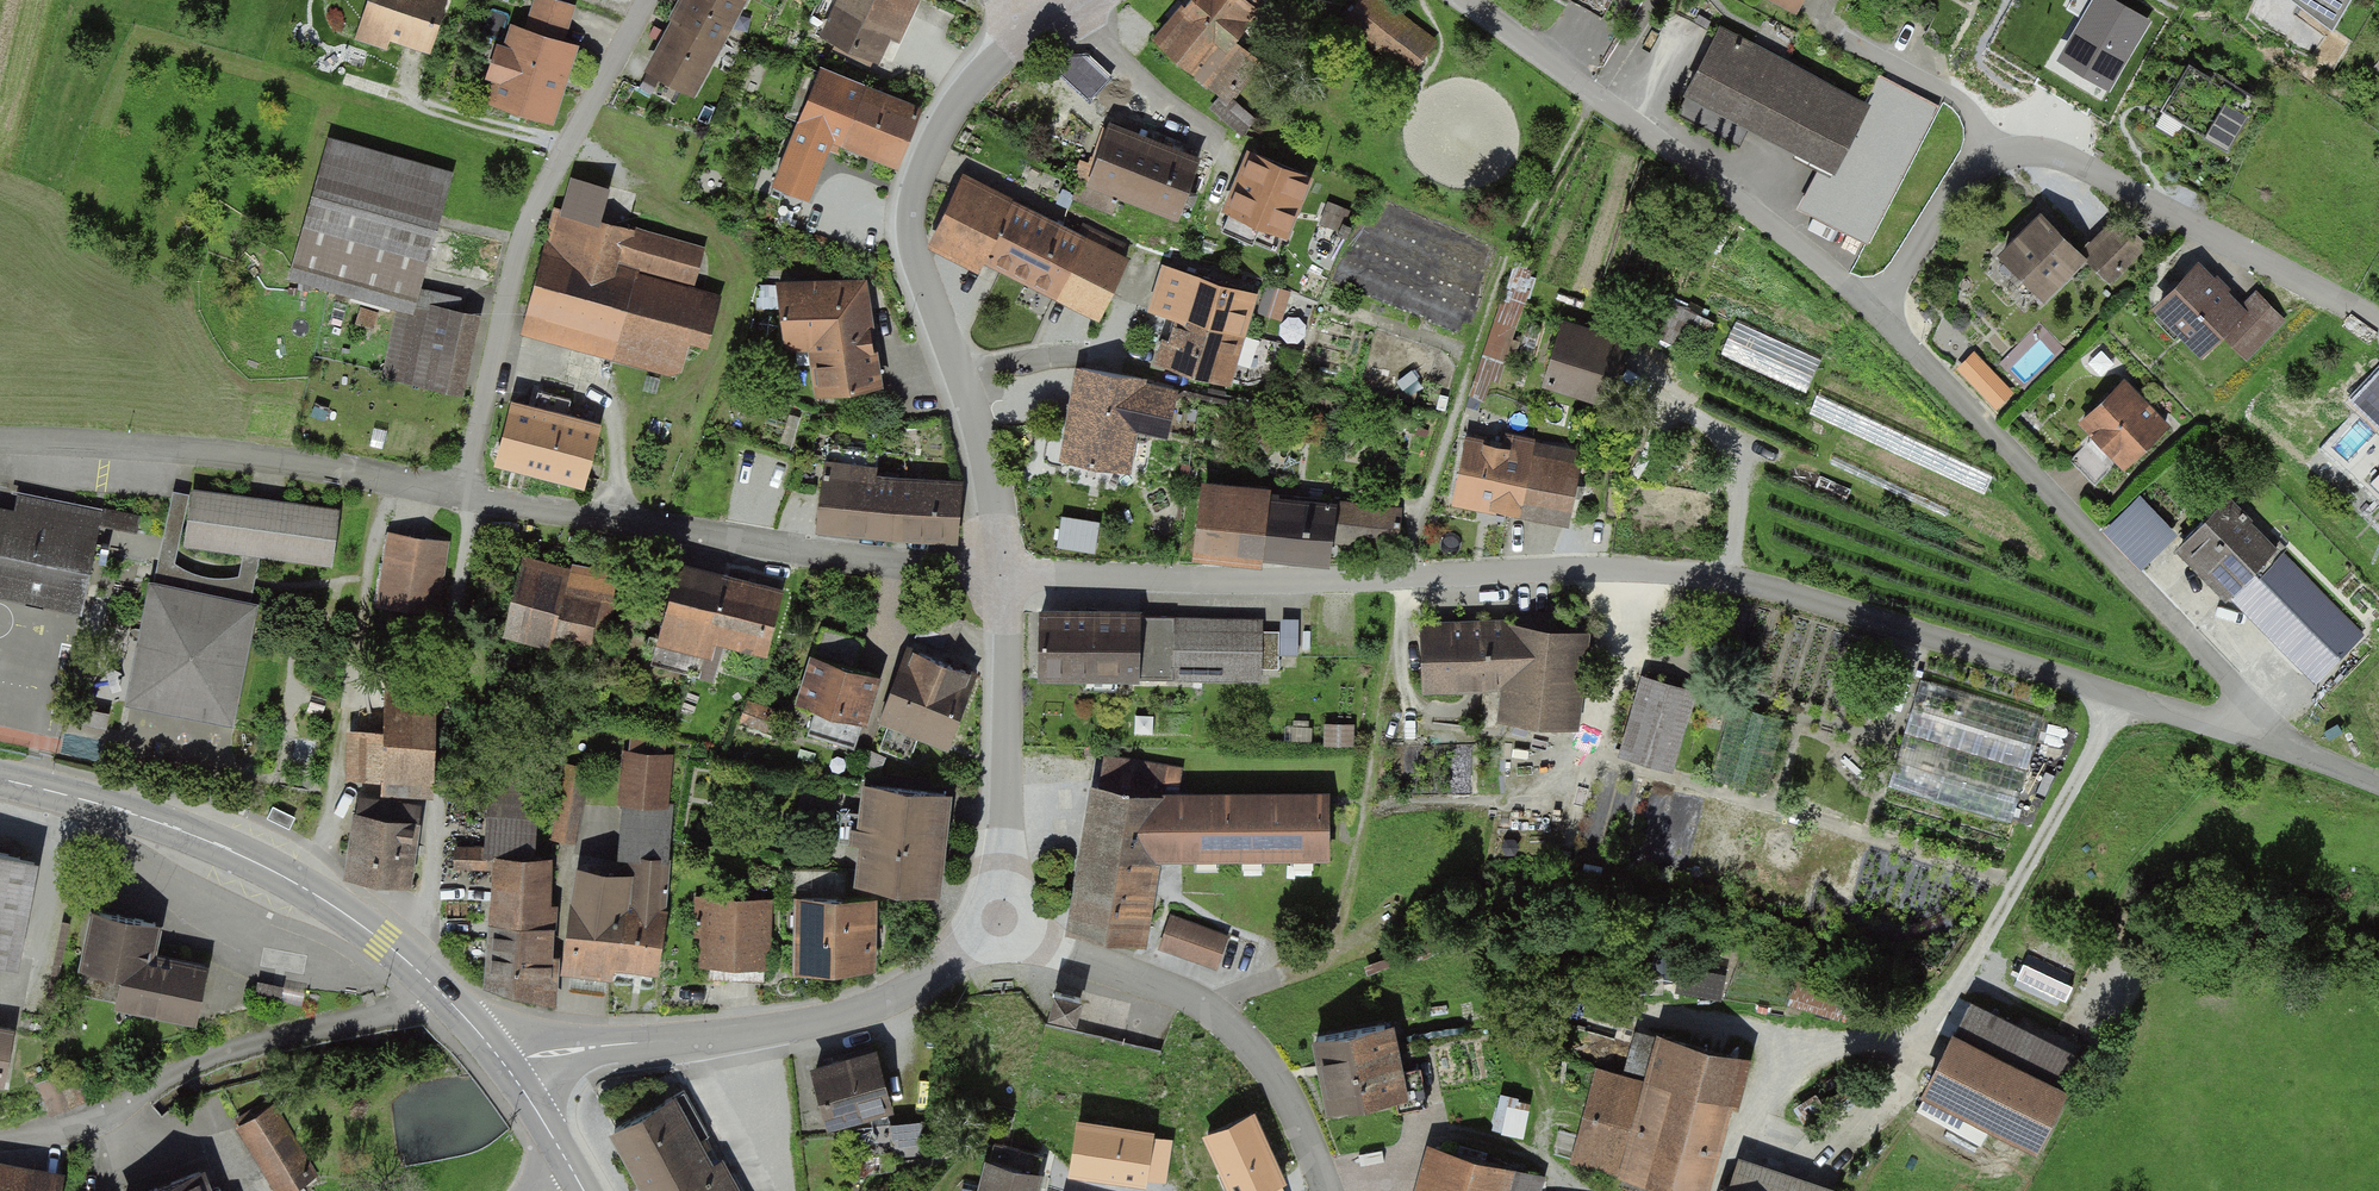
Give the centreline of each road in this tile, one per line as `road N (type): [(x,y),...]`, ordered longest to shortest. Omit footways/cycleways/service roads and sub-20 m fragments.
road 1 (residential): [(2288,745),(1778,590),(1675,572),(1247,582),(1005,574)]
road 2 (residential): [(1054,13),(996,57),(949,115),(919,175),(909,228),(967,393),(1005,574)]
road 3 (residential): [(1873,312),(2288,745)]
road 4 (residential): [(1005,574),(793,548),(464,491)]
road 5 (residential): [(648,0),(553,171),(513,268),(464,491)]
road 6 (residential): [(1000,919),(965,953),(847,1016),(550,1053),(509,1070)]
road 7 (residential): [(1462,0),(1787,238),(1873,312)]
road 8 (tertiary): [(438,989),(361,924),(232,850),(94,801),(0,779)]
road 9 (residential): [(464,491),(208,448),(0,440)]
road 10 (residential): [(1000,919),(1204,1004),(1265,1064),(1327,1190)]
road 11 (residential): [(1988,159),(2021,150),(2059,155),(2378,322)]
road 12 (residential): [(100,1123),(193,1067),(417,1008),(438,989)]
road 13 (residential): [(1005,574),(1000,919)]
road 14 (residential): [(1836,36),(1960,103),(1988,159)]
road 15 (residential): [(1873,312),(1961,180),(1988,159)]

